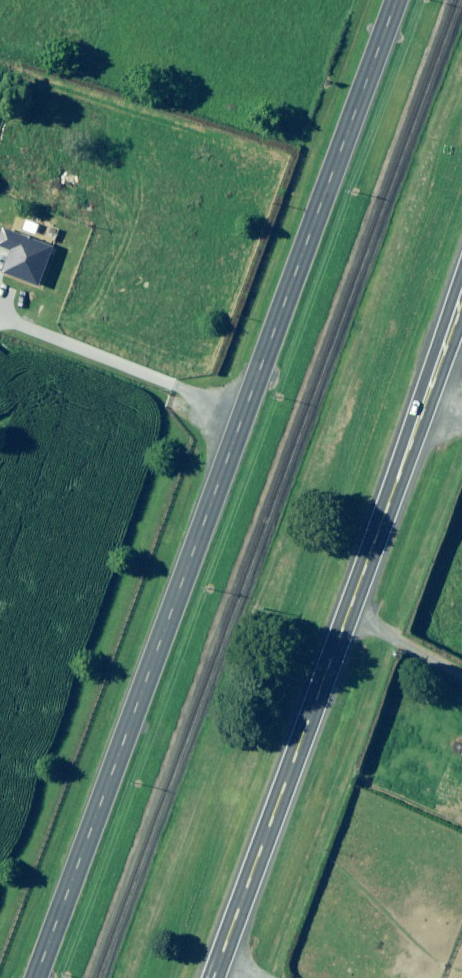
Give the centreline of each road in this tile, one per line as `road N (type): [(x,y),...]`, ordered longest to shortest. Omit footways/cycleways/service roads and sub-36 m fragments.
road 1 (secondary): [(35,977),(397,0)]
road 2 (primary): [(217,977),(461,312)]

